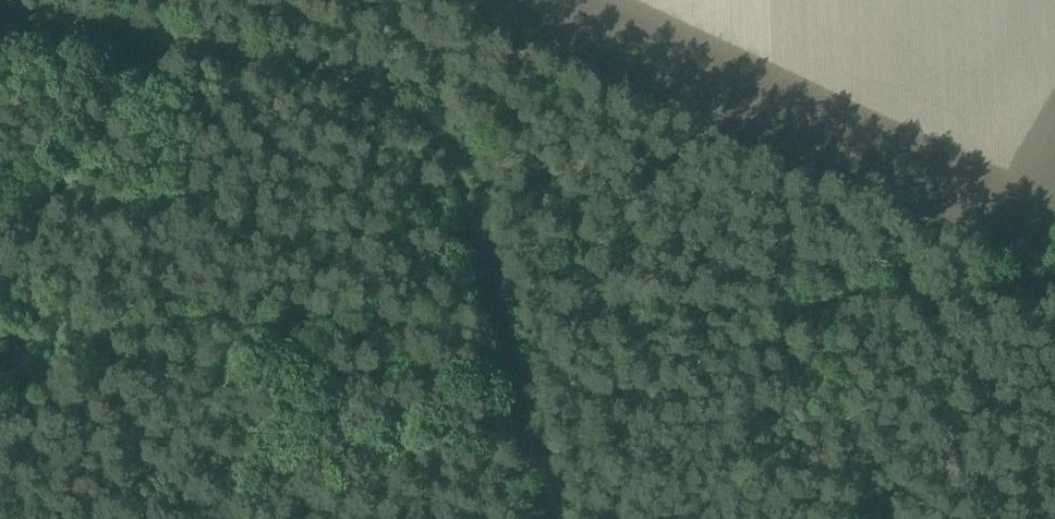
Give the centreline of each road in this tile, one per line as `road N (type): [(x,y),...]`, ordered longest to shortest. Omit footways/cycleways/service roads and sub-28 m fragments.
road 1 (unclassified): [(0,1),(333,80),(426,124),(472,204),(551,518)]

